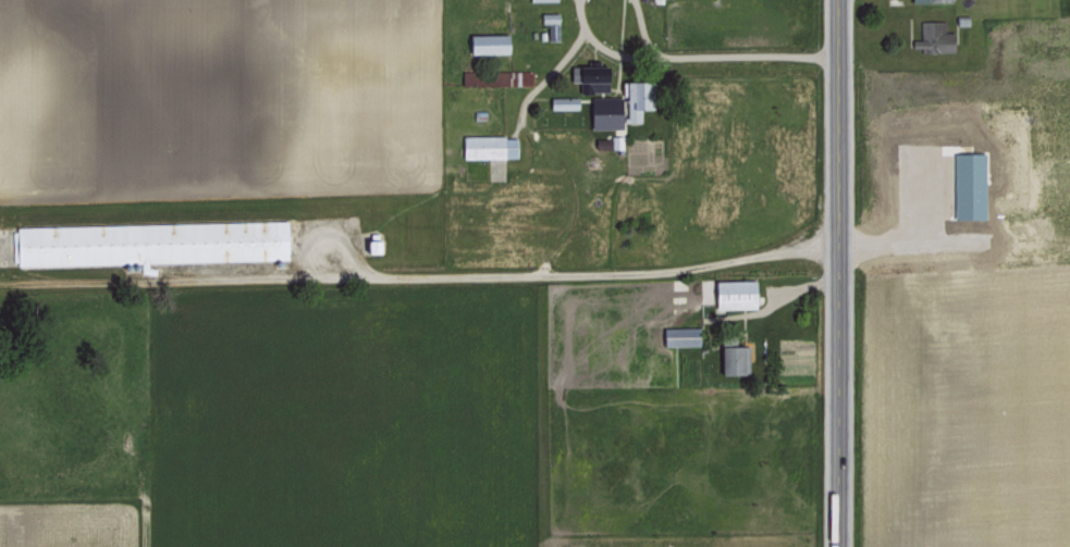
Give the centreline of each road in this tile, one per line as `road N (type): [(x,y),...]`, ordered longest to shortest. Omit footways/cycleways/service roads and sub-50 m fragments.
road 1 (primary): [(834,546),(833,0)]

